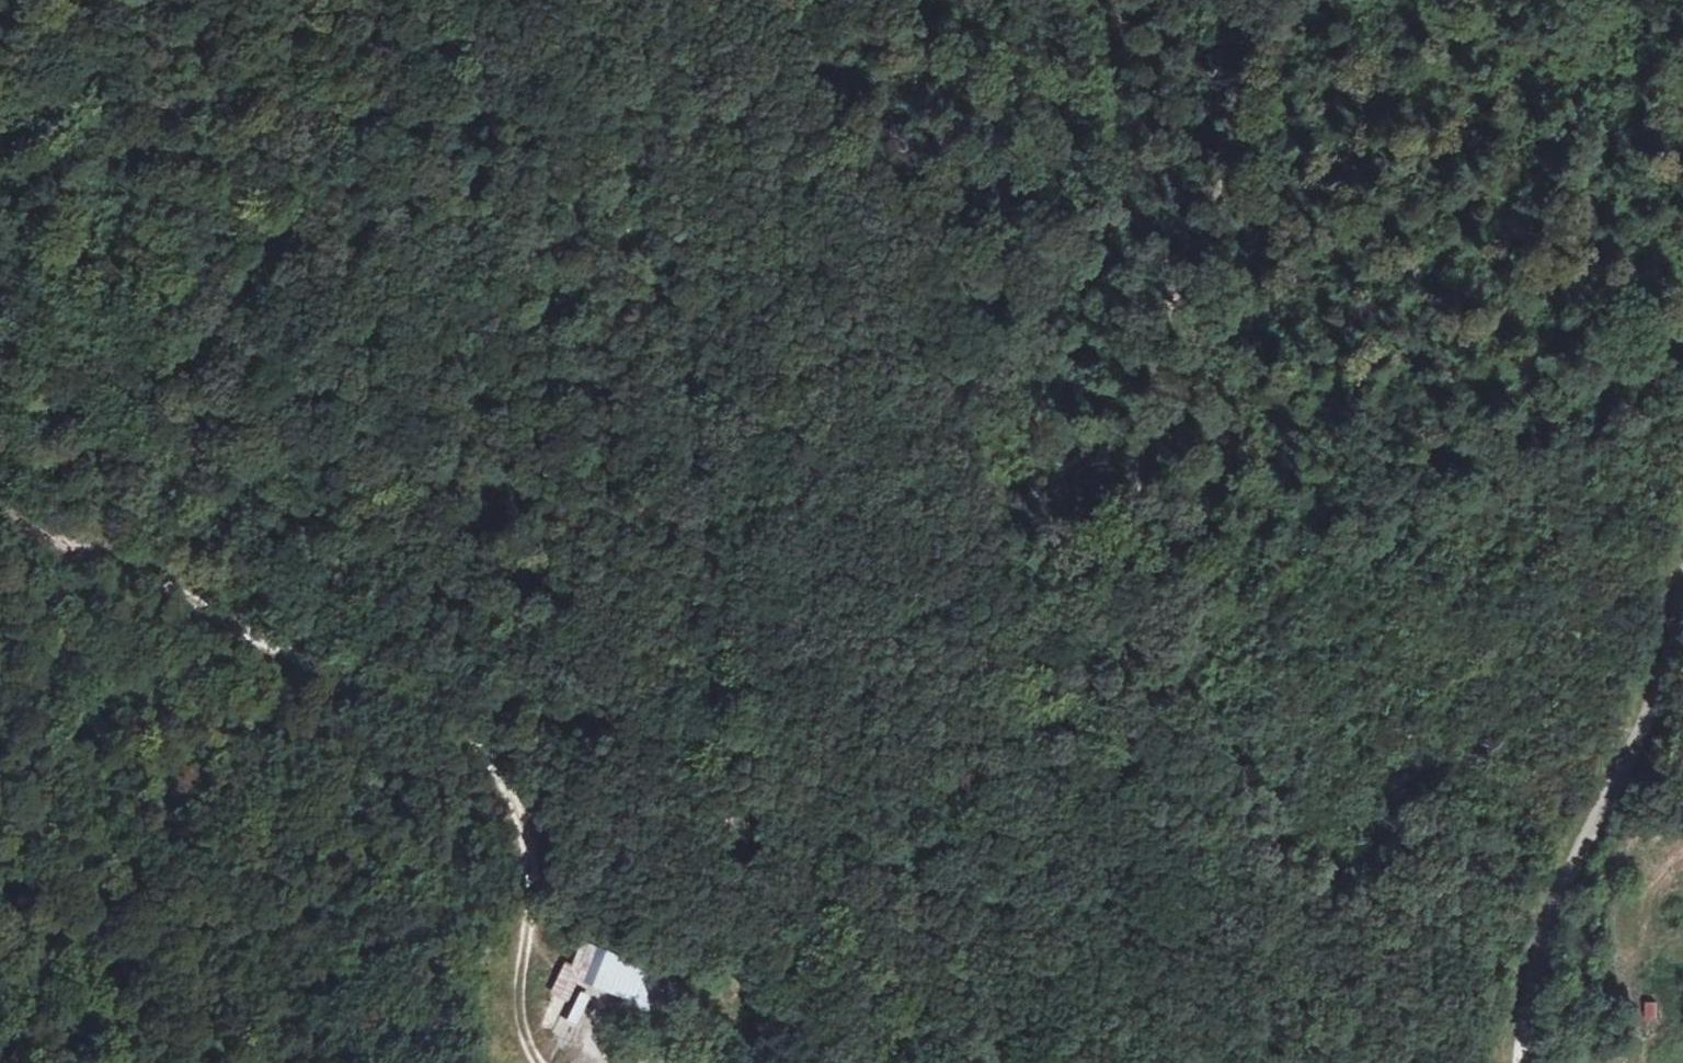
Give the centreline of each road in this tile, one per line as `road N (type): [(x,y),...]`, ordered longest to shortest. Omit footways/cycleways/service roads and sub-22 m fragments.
road 1 (track): [(536,1062),(518,999),(532,872),(528,835),(513,791),(470,729),(434,705),(323,665),(158,576),(0,523)]
road 2 (unclassified): [(1525,1062),(1563,875),(1667,687),(1682,609)]

